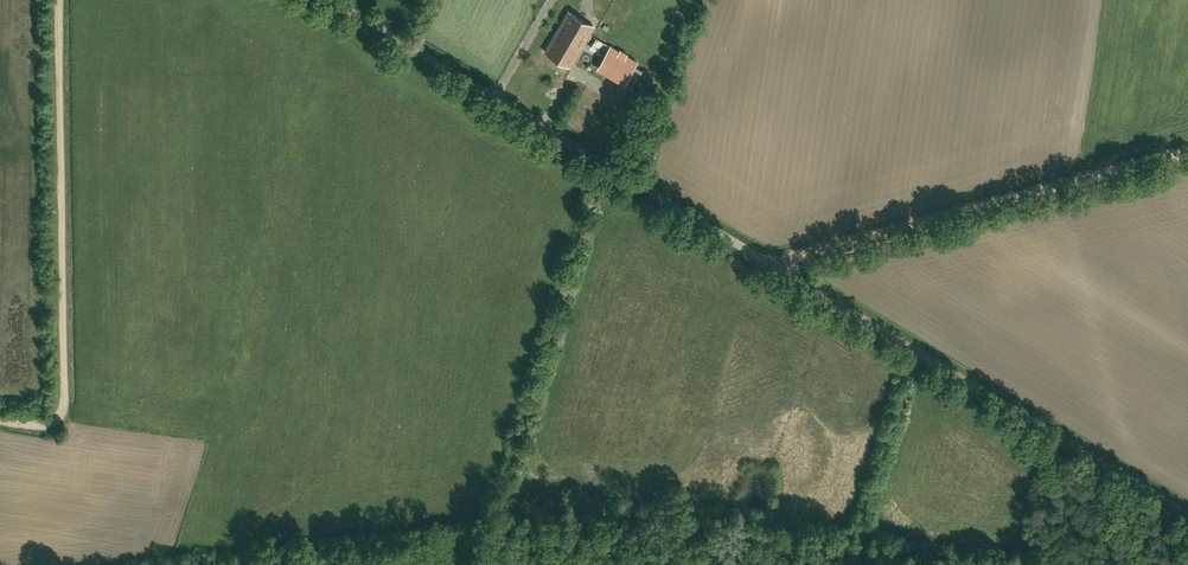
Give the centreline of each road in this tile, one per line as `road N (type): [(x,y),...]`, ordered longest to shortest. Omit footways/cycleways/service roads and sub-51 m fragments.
road 1 (unclassified): [(1187,514),(325,0)]
road 2 (track): [(59,0),(64,401),(45,424),(0,420)]
road 3 (track): [(779,268),(803,254),(1187,150)]

